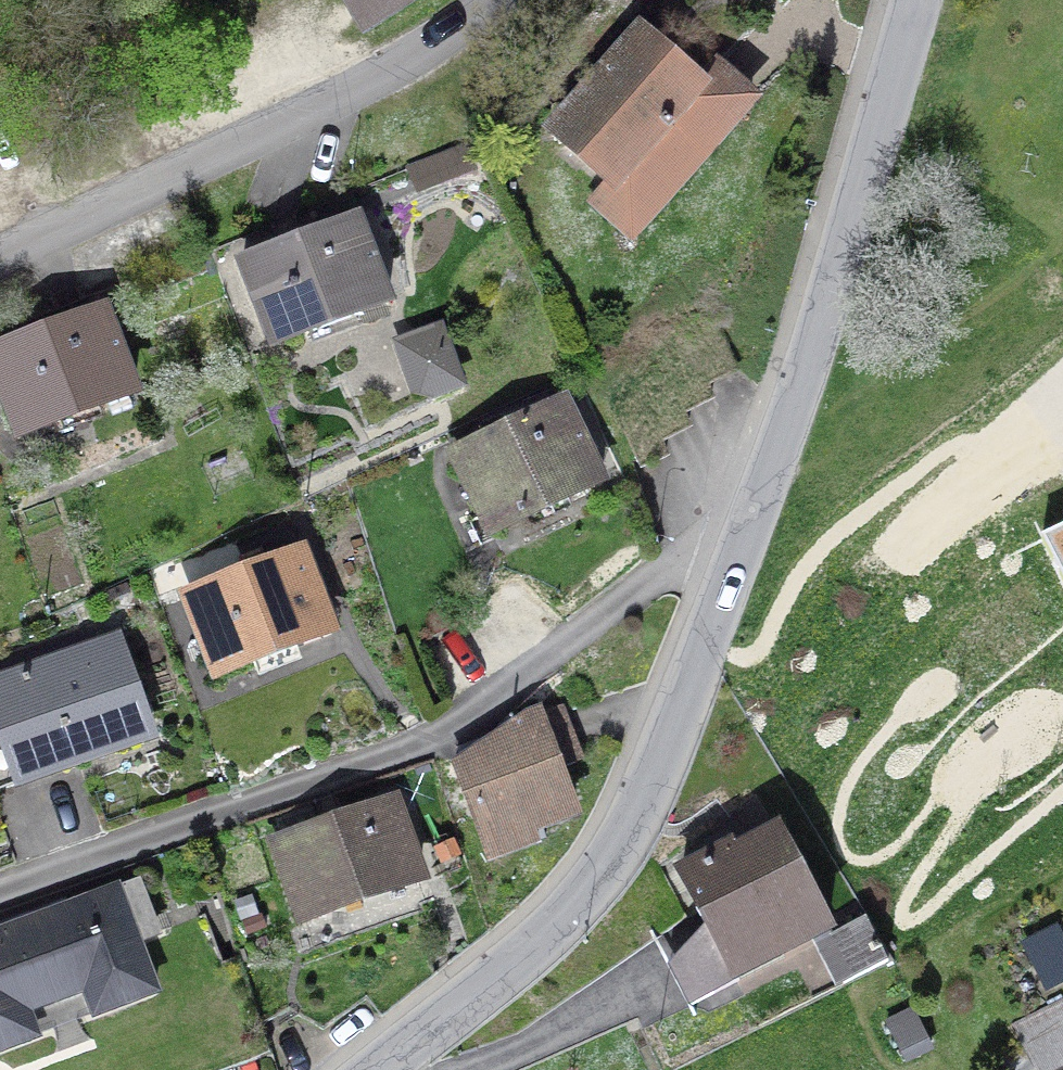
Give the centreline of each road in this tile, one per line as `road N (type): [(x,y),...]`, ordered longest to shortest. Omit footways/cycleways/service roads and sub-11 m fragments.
road 1 (residential): [(0,871),(470,695),(689,531),(755,500)]
road 2 (unclassified): [(401,1069),(524,968),(623,840),(702,689),(755,500)]
road 3 (residential): [(487,0),(292,122),(0,263)]
road 4 (unclassified): [(755,500),(874,166),(922,0)]

